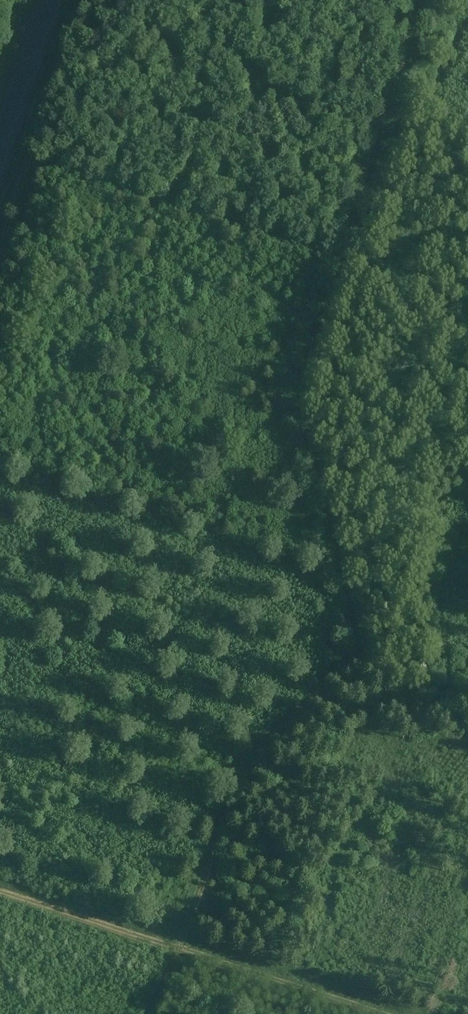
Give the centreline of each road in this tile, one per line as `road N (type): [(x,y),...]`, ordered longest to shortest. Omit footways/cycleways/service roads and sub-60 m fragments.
road 1 (track): [(437,722),(362,680),(356,608),(299,403),(337,286)]
road 2 (track): [(337,286),(332,256),(301,230),(262,150),(210,76),(180,0)]
road 3 (track): [(337,286),(424,0)]
road 4 (track): [(161,1013),(233,796)]

